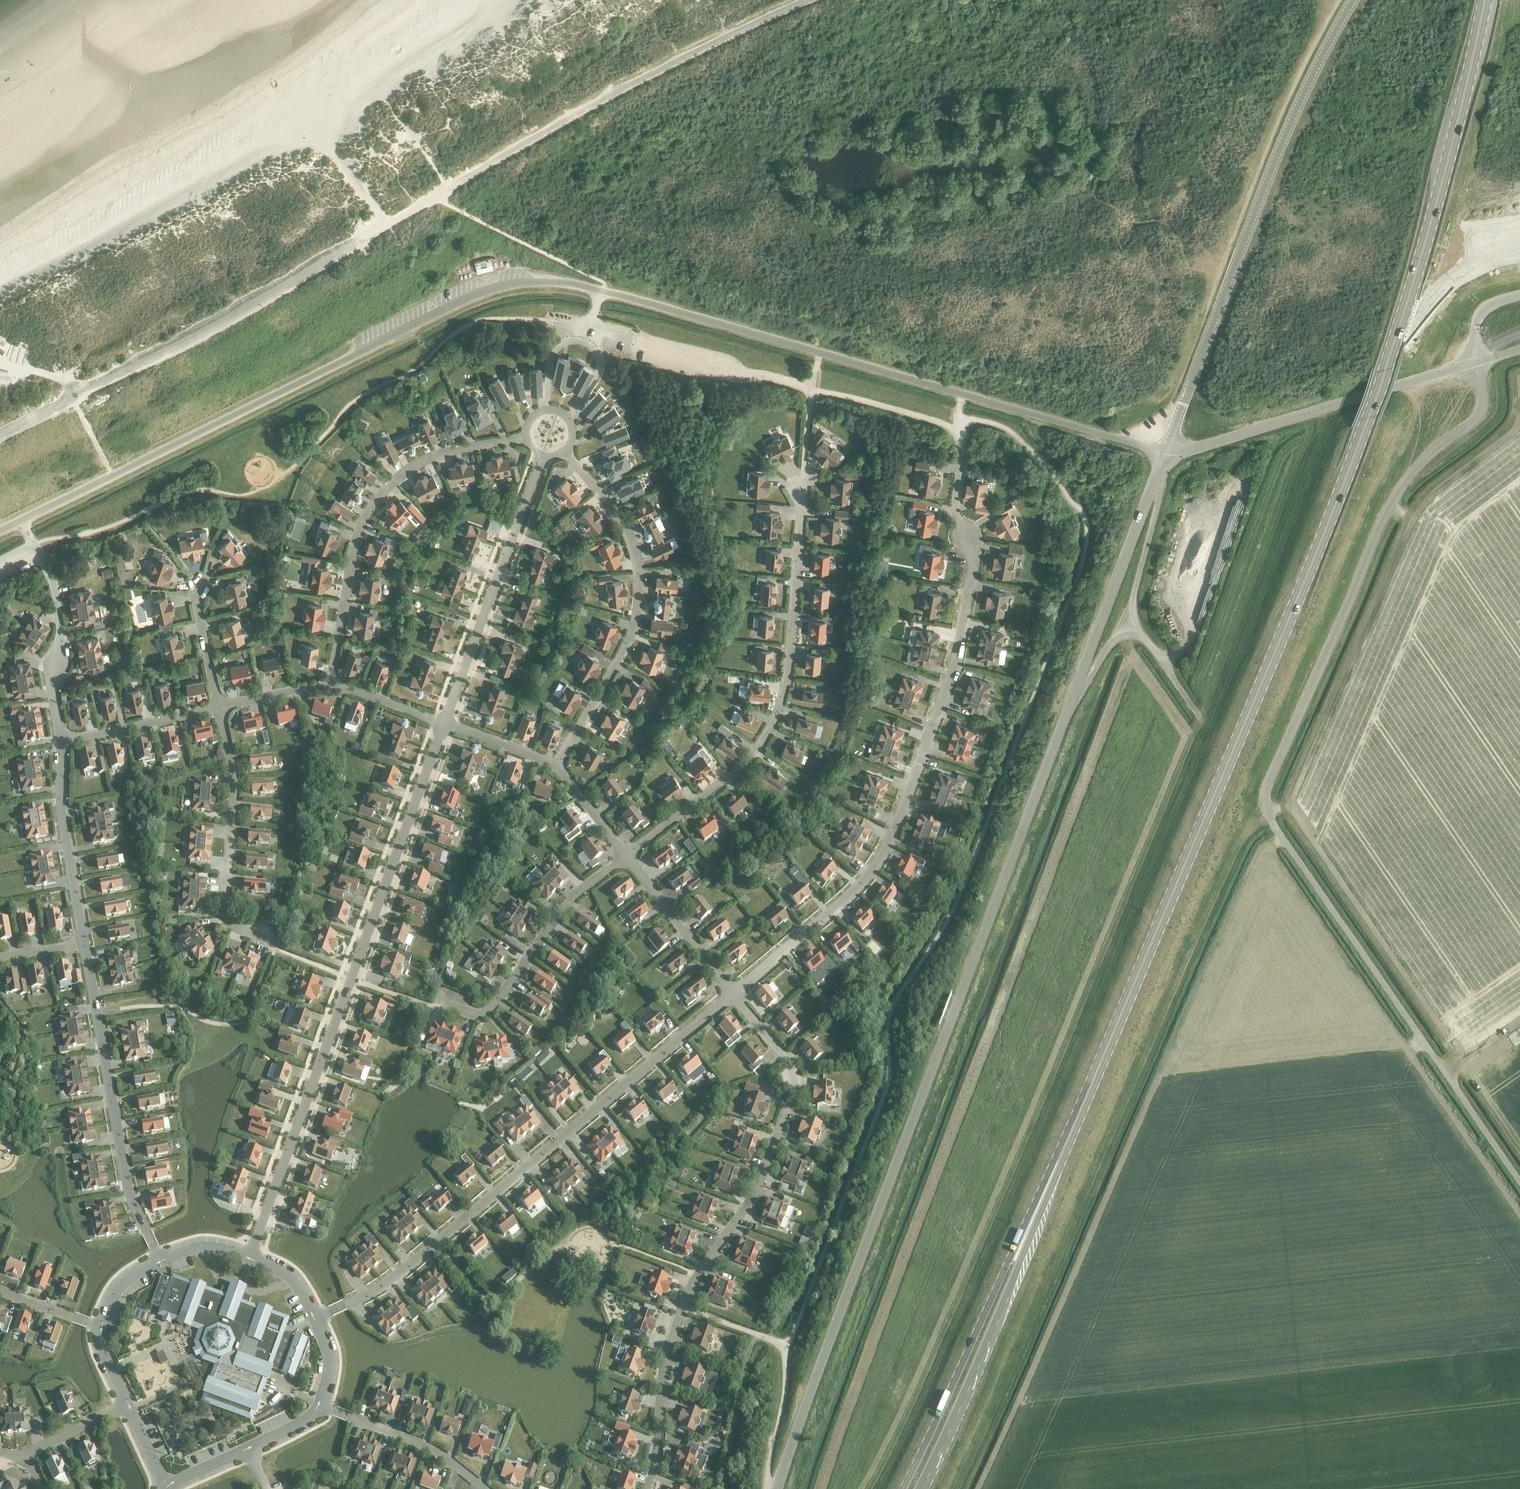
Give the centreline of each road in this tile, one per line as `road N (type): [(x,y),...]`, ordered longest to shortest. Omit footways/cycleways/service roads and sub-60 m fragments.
road 1 (primary): [(1039,1205),(1356,452),(1443,180),(1485,0)]
road 2 (unclassified): [(0,532),(469,298),(536,281),(602,291),(1166,449)]
road 3 (unclassified): [(774,1488),(1166,449)]
road 4 (unclassified): [(1519,1183),(1281,838),(1266,804),(1269,779),(1390,505),(1433,451),(1478,417),(1484,399),(1475,362)]
road 5 (unclassified): [(0,436),(235,317),(632,85),(809,0)]
road 6 (residential): [(731,993),(844,898),(896,833),(952,678),(972,552),(955,510)]
road 7 (residential): [(250,1252),(443,724)]
road 8 (residential): [(648,1488),(666,1354),(681,1308),(751,1203),(795,1094),(788,1061),(731,993)]
road 9 (unclassified): [(316,1316),(366,1294),(731,993)]
road 10 (unclassified): [(1166,449),(1296,111),(1355,0)]
road 11 (unclassified): [(631,856),(726,785),(778,724),(787,700),(799,477)]
road 12 (unclassified): [(560,769),(631,650),(646,583),(644,560),(612,502),(562,453)]
road 13 (unclassified): [(330,685),(354,552),(394,482),(428,458),(526,439)]
road 14 (unclassified): [(159,1257),(129,1191),(83,942)]
road 15 (unclassified): [(1166,449),(1202,445),(1475,362)]
road 16 (primary): [(1039,1205),(905,1488)]
road 17 (primary): [(921,1488),(1039,1205)]
road 18 (residential): [(443,724),(540,455)]
road 19 (unclassified): [(275,950),(244,935),(227,915),(236,765),(221,711)]
road 20 (unclassified): [(441,1002),(476,1015),(493,1012),(559,914),(631,856)]
road 21 (residential): [(61,742),(54,671),(65,638),(60,603),(36,546)]
road 22 (unclassified): [(83,942),(61,809),(61,742)]
road 23 (residential): [(731,993),(631,856)]
road 24 (residential): [(61,742),(221,711)]
road 25 (residential): [(349,1417),(429,1446),(485,1488)]
road 26 (unclassified): [(221,711),(195,601),(200,582)]
road 27 (residential): [(560,769),(443,724)]

